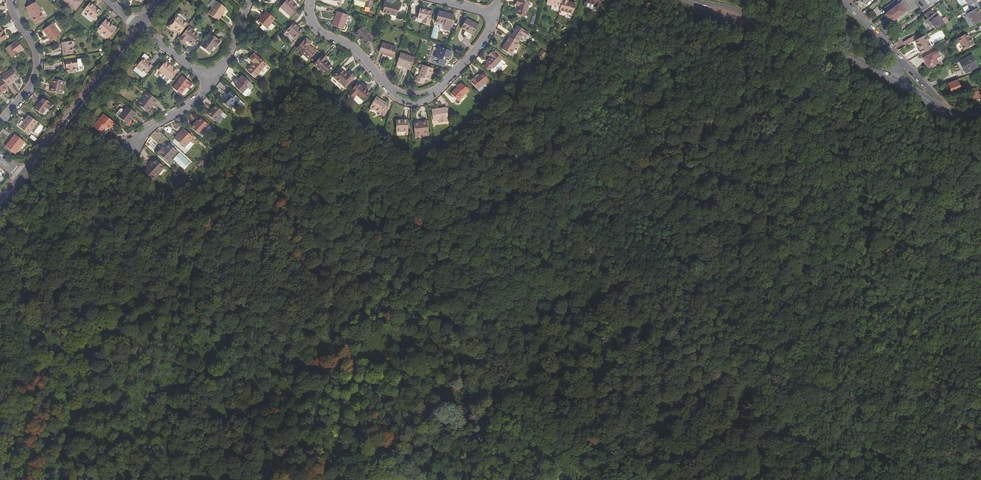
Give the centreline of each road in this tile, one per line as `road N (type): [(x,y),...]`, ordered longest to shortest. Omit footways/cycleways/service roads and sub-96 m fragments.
road 1 (residential): [(495,15),(438,89),(405,98),(351,47),(322,32),(311,0)]
road 2 (tertiary): [(140,28),(21,175)]
road 3 (tertiary): [(25,178),(140,28)]
road 4 (residential): [(0,122),(38,69),(12,0)]
road 5 (residential): [(890,77),(768,27)]

